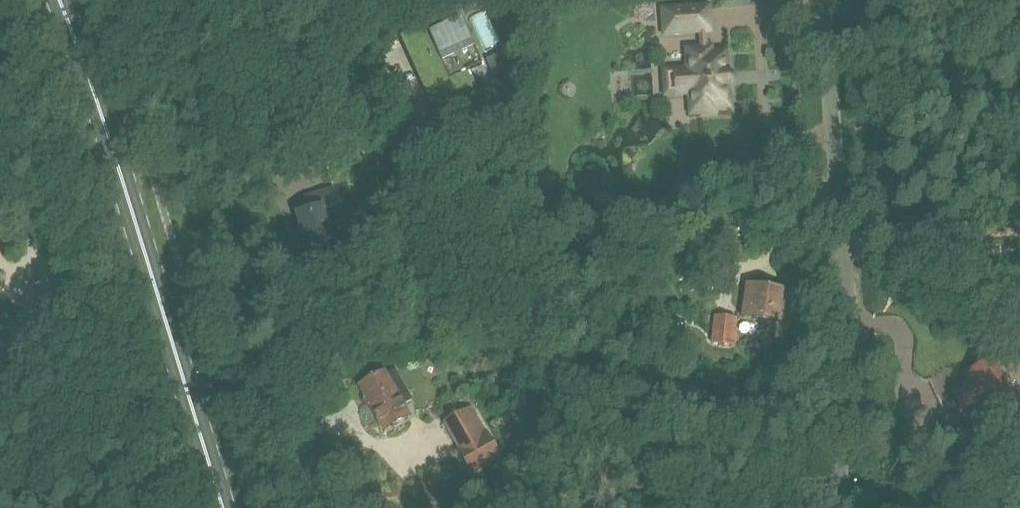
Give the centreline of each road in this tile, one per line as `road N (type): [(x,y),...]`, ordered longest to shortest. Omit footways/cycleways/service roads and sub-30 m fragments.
road 1 (secondary): [(225,507),(118,157),(60,0)]
road 2 (unclassified): [(854,507),(855,293),(825,0)]

